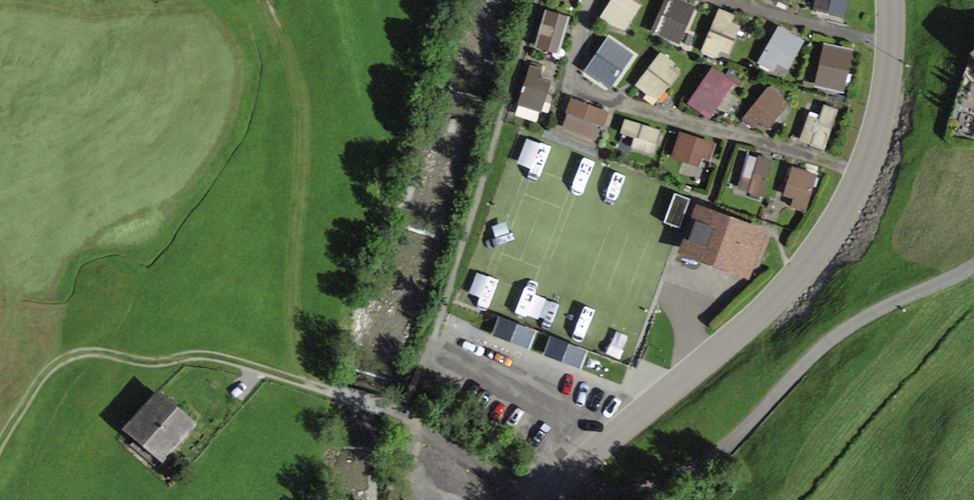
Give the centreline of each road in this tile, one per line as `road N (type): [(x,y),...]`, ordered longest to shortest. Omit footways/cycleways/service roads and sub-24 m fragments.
road 1 (unclassified): [(886,0),(875,122),(840,210),(773,297),(538,493)]
road 2 (residential): [(973,267),(851,323),(707,464),(669,482),(583,499)]
road 3 (track): [(334,392),(311,381),(288,325),(294,88),(263,0)]
road 4 (track): [(334,392),(191,355),(149,364),(80,352),(40,376),(0,460)]

